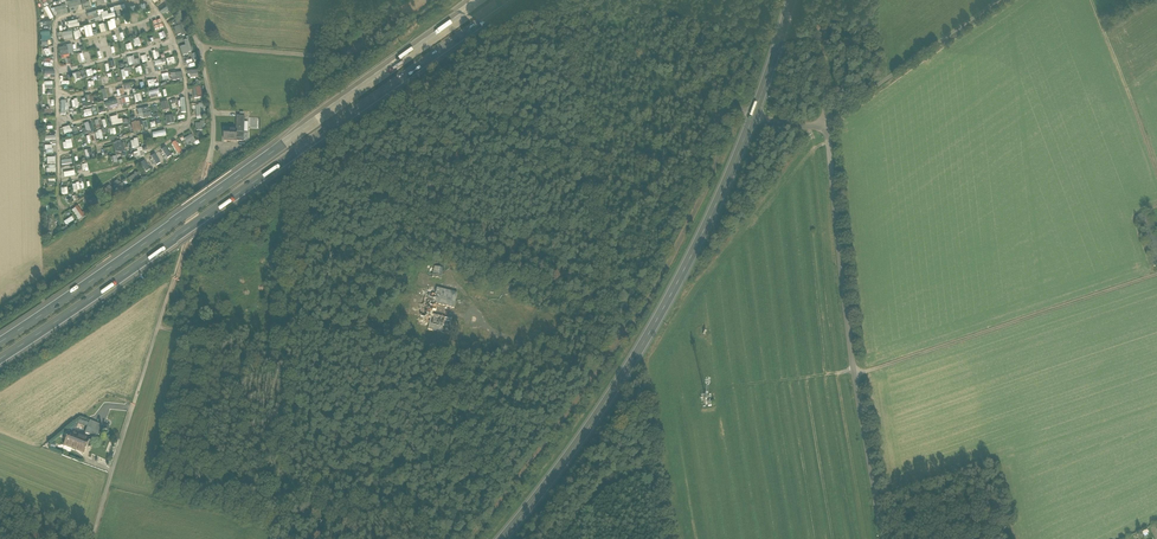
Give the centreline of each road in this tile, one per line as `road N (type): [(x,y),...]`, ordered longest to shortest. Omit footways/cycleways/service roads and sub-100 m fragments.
road 1 (track): [(273,538),(308,167),(380,133),(560,3)]
road 2 (motorway): [(0,361),(507,0)]
road 3 (motorway): [(483,0),(0,345)]
road 4 (unclassified): [(174,0),(206,75),(210,162),(93,538)]
road 5 (primary): [(501,538),(635,357),(699,241),(754,114)]
road 6 (unclassified): [(884,538),(825,124)]
road 7 (track): [(560,3),(622,339)]
road 8 (track): [(0,308),(151,204),(187,186),(204,188)]
road 9 (unclassified): [(825,124),(999,0)]
road 10 (track): [(596,375),(471,538)]
road 11 (track): [(1156,175),(1093,0)]
road 12 (track): [(440,0),(322,88),(328,57)]
road 13 (track): [(289,354),(158,330)]
road 14 (primary): [(754,114),(793,0)]

